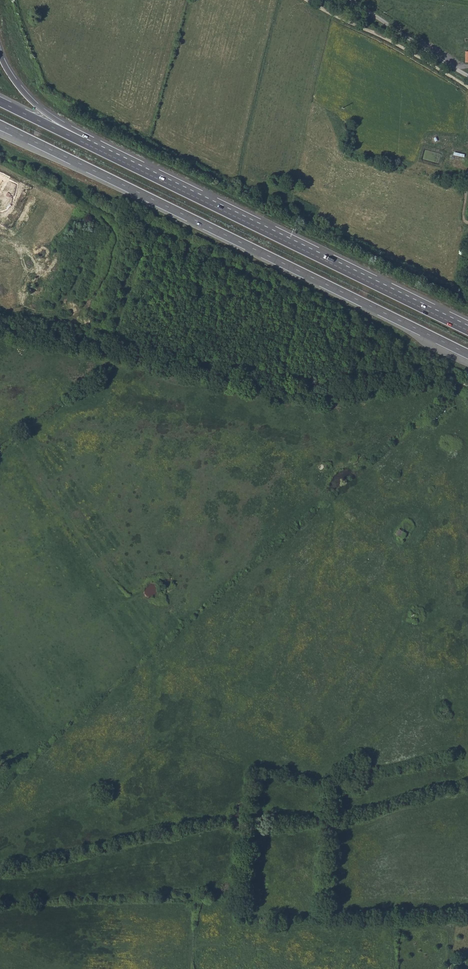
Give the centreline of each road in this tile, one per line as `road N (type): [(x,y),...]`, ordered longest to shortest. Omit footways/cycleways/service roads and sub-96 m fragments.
road 1 (trunk): [(0,125),(467,354)]
road 2 (trunk): [(467,330),(94,148)]
road 3 (track): [(309,0),(467,88)]
road 4 (unclassified): [(354,0),(467,76)]
road 5 (trunk): [(94,148),(28,97),(0,57)]

